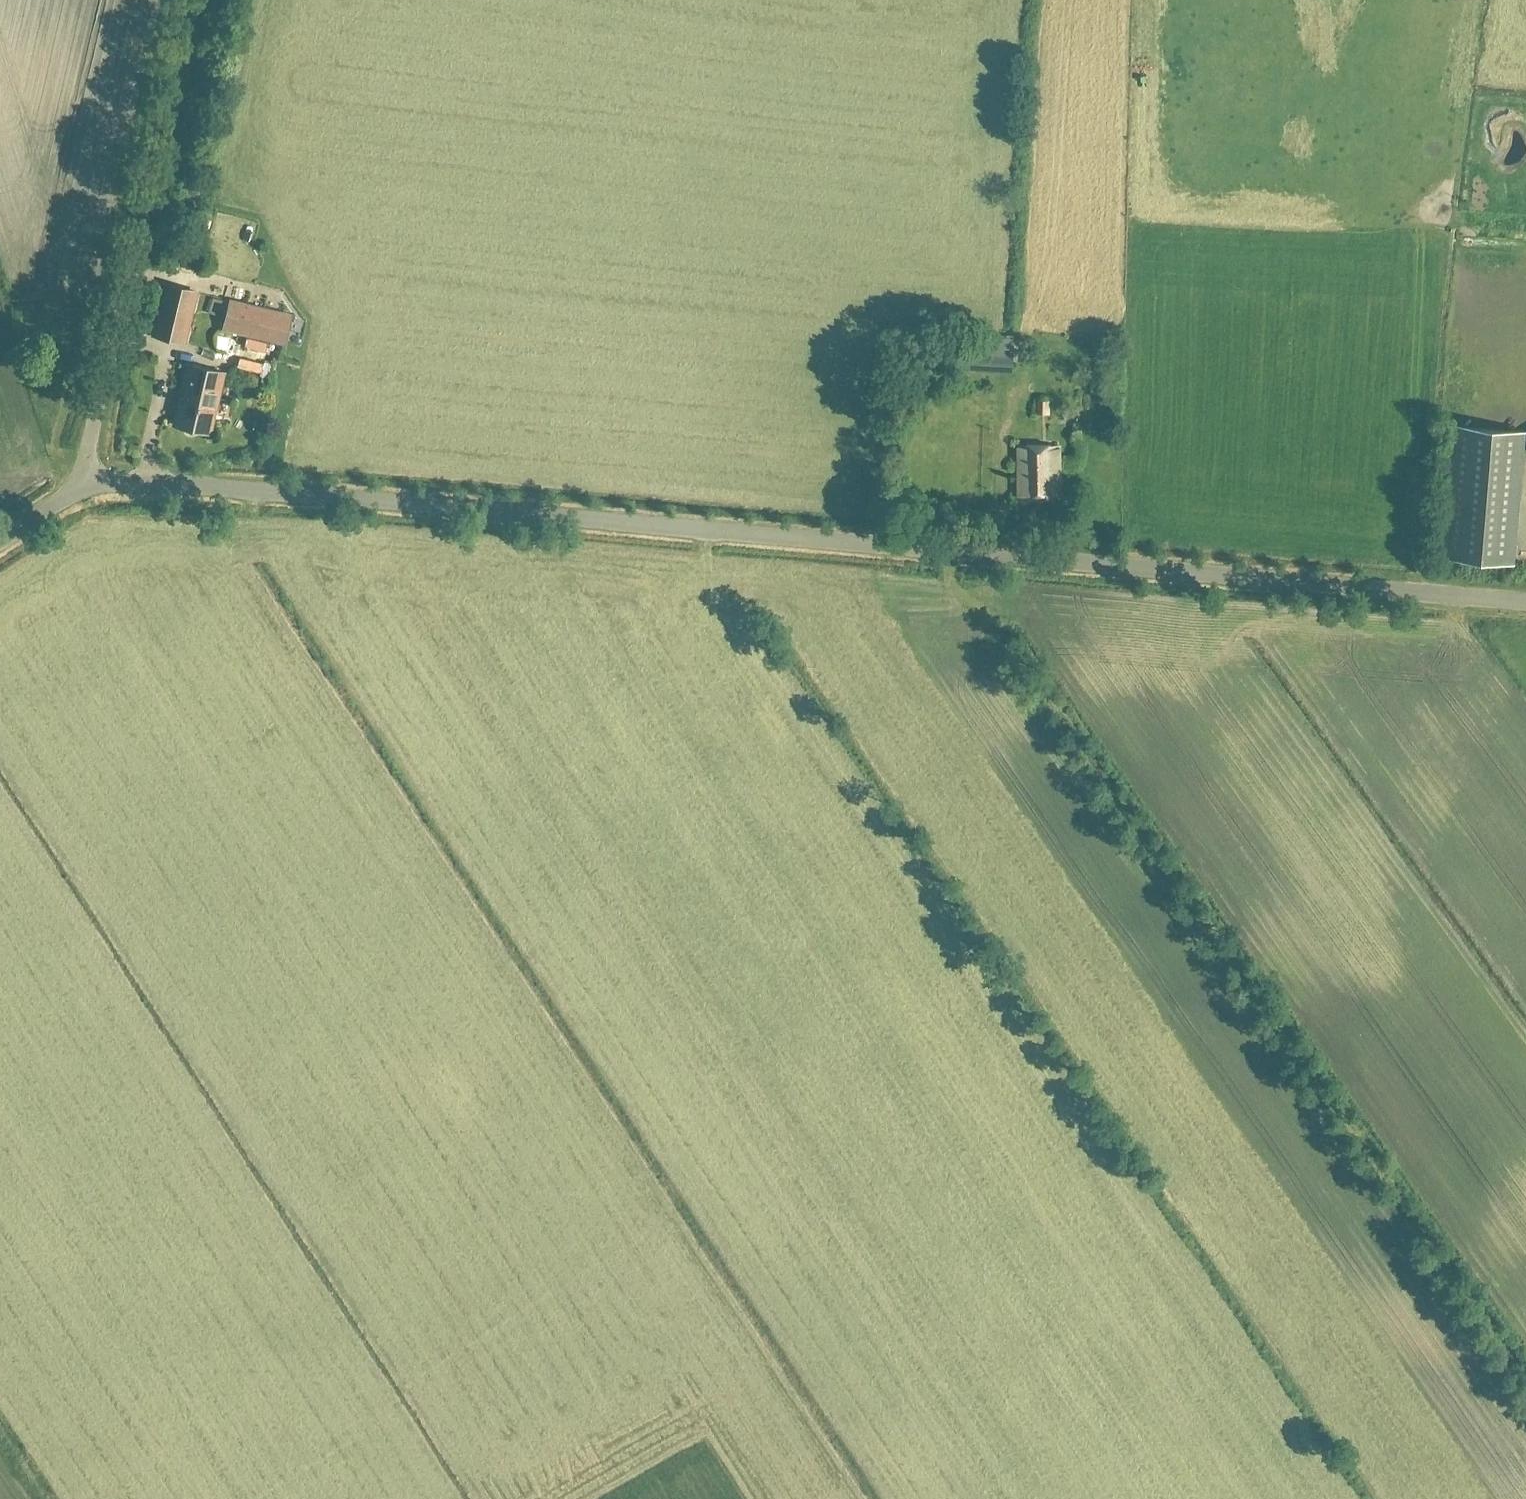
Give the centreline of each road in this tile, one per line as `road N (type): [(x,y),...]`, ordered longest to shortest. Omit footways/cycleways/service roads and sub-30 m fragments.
road 1 (unclassified): [(1525,604),(133,481),(76,486)]
road 2 (track): [(950,553),(953,578),(1025,652),(1525,1372)]
road 3 (unclassified): [(76,486),(175,0)]

